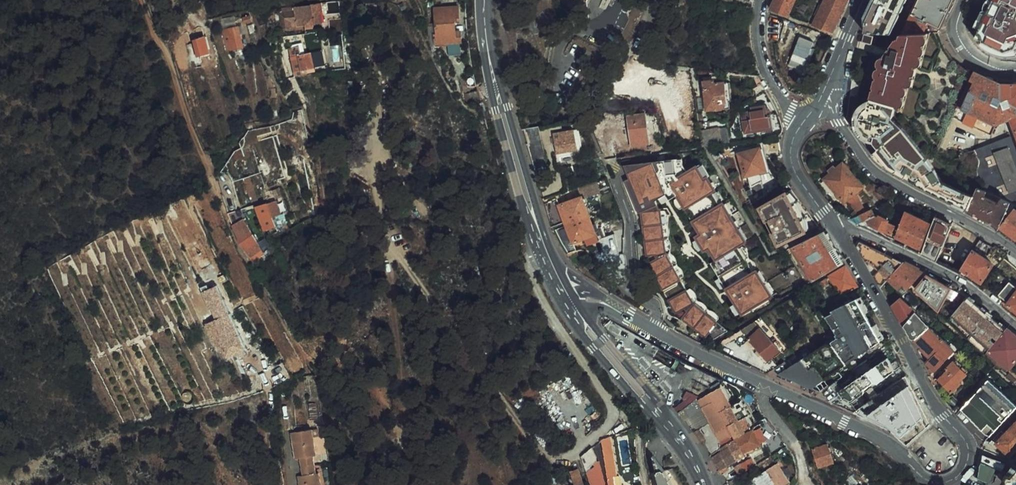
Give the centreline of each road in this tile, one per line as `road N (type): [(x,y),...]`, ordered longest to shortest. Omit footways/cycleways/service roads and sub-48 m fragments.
road 1 (residential): [(616,310),(874,436),(921,476),(948,481),(961,475),(966,448),(836,230)]
road 2 (track): [(140,0),(229,231),(311,366)]
road 3 (residential): [(1015,254),(886,179),(861,156),(828,100)]
road 4 (primary): [(562,274),(489,62)]
road 5 (residential): [(1015,327),(954,277),(863,232),(836,230)]
road 6 (primary): [(489,62),(493,112),(538,255)]
road 7 (primary): [(695,452),(579,308)]
road 8 (primary): [(576,329),(684,458)]
road 9 (residential): [(836,230),(796,178),(789,150),(793,135),(828,100)]

